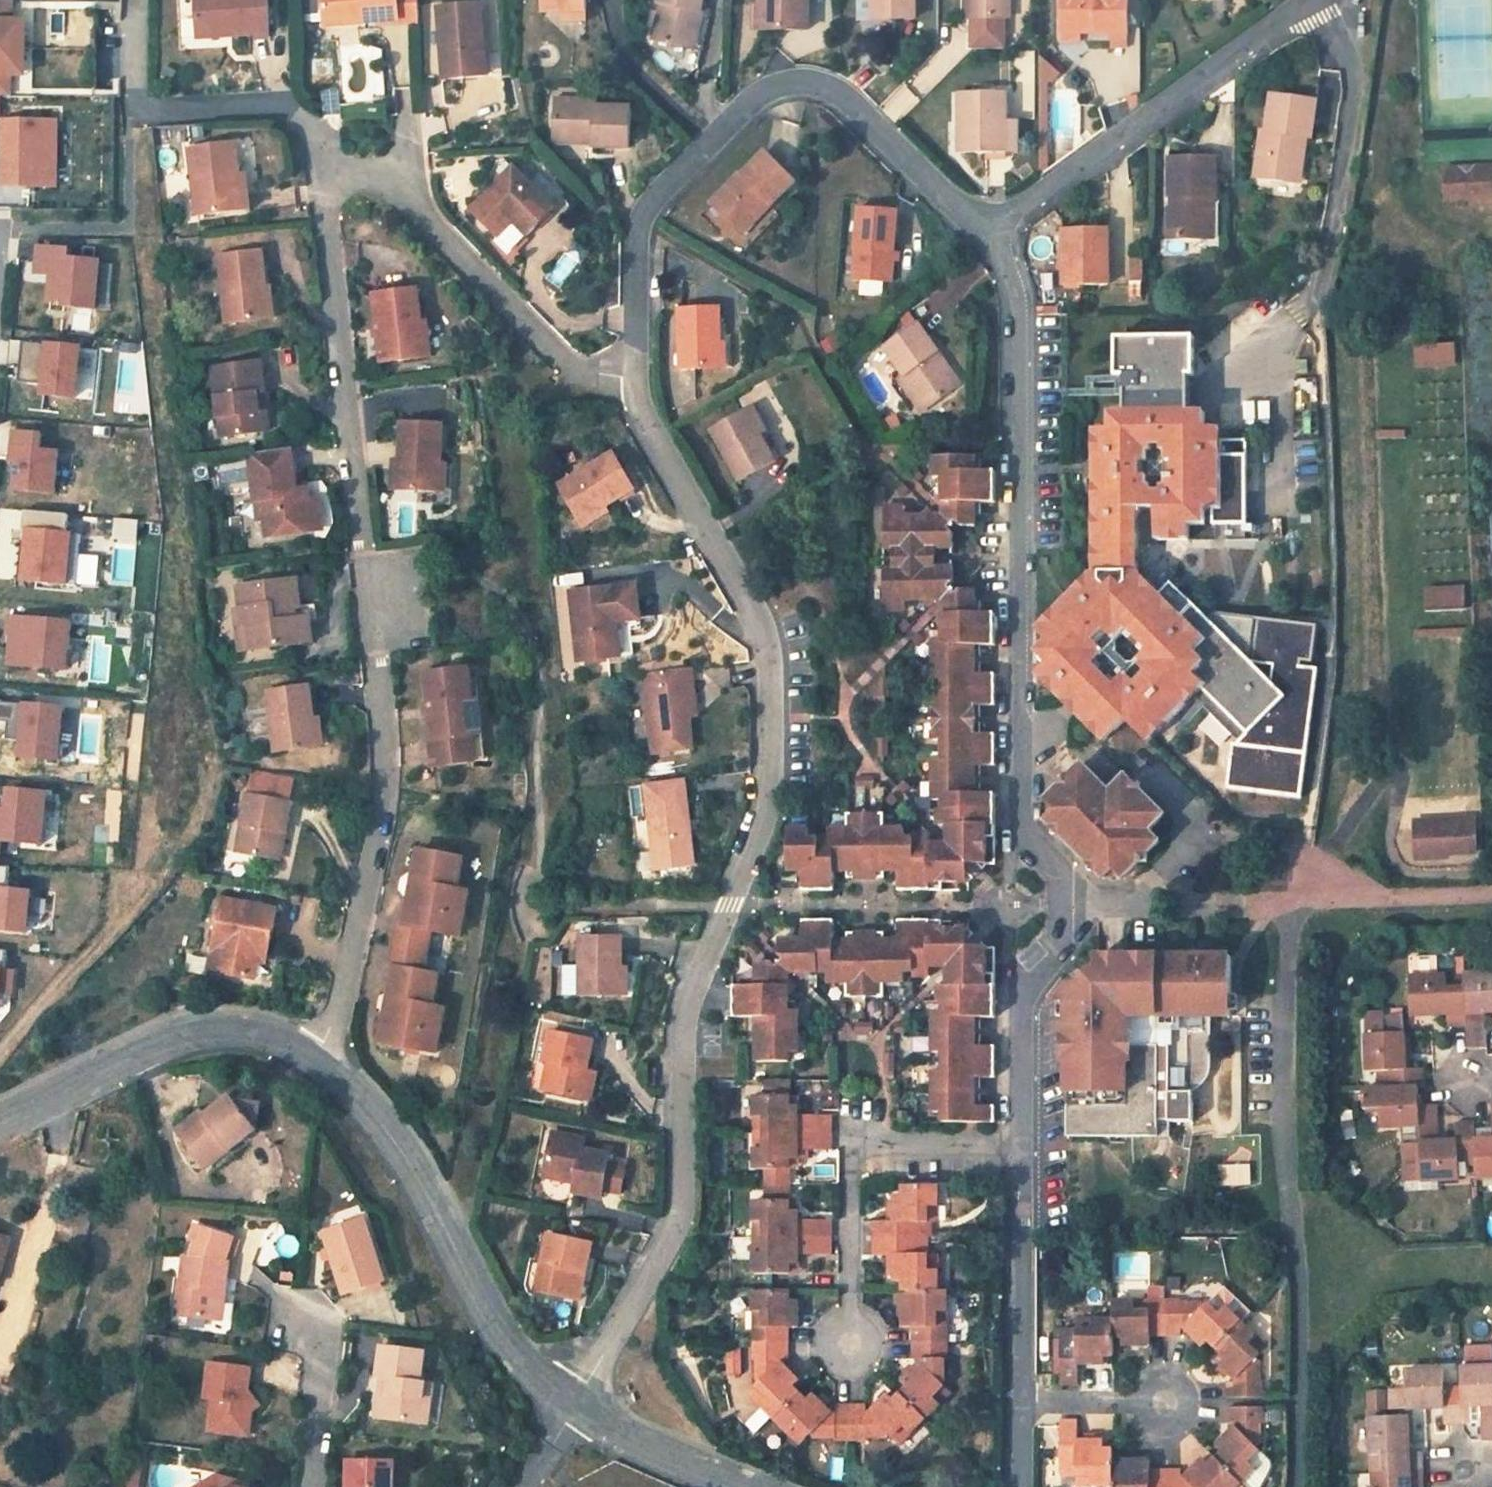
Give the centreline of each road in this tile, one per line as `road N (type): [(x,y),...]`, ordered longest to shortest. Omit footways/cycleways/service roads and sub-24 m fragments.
road 1 (residential): [(567,1407),(677,1219),(680,1029),(768,786),(767,636),(651,431),(634,383)]
road 2 (residential): [(1019,1146),(1026,984),(1060,936),(1059,873),(1014,820),(1021,298),(993,226)]
road 3 (residential): [(317,1060),(333,1023),(379,798),(375,660),(323,225),(337,181),(350,173)]
road 4 (residential): [(1305,830),(1293,908),(1284,1123),(1298,1278),(1298,1486)]
road 5 (residential): [(634,383),(643,207),(757,92),(779,81),(824,83),(855,102),(958,205),(993,226)]
road 6 (residential): [(567,1407),(524,1369),(397,1147),(317,1060)]
road 7 (residential): [(993,226),(1263,29),(1326,0)]
road 8 (residential): [(1019,1146),(851,1144),(847,1344)]
road 9 (residential): [(350,173),(377,172),(402,189),(528,323),(582,367),(634,383)]
road 10 (residential): [(350,173),(280,103),(135,109),(135,0)]
road 11 (residential): [(317,1060),(253,1034),(169,1041),(0,1123)]
road 12 (residential): [(1319,303),(1355,84),(1328,0)]
road 13 (residential): [(1018,1404),(1019,1146)]
road 14 (residential): [(748,1486),(618,1437),(567,1407)]
road 15 (residential): [(1018,1404),(1162,1405)]

